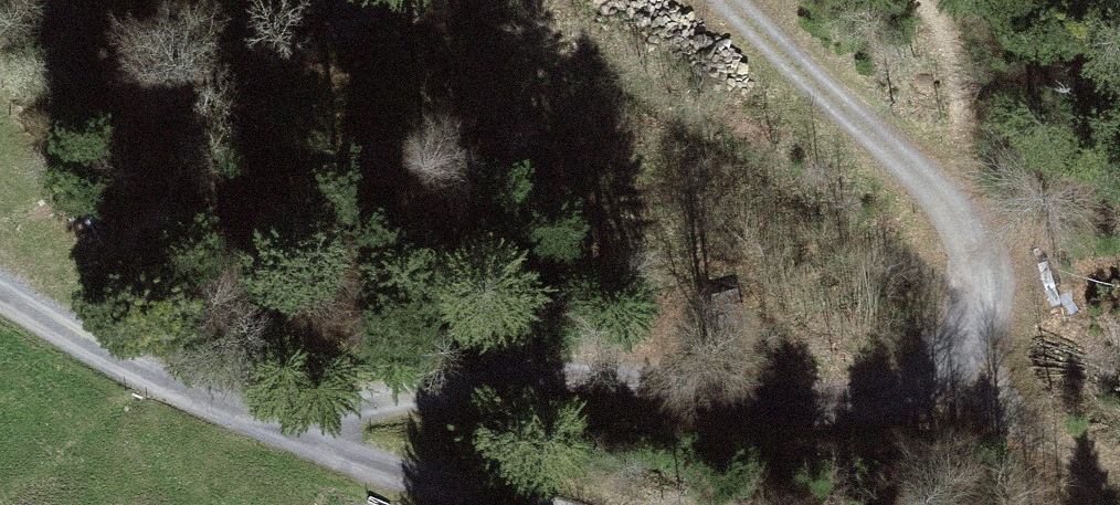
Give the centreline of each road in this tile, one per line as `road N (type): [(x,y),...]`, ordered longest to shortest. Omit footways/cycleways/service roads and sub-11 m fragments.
road 1 (track): [(743,0),(949,194),(979,272),(977,333),(935,381),(817,402),(593,377),(383,384),(242,409)]
road 2 (track): [(0,299),(96,350),(507,504)]
road 3 (track): [(935,381),(1110,475),(1119,492)]

